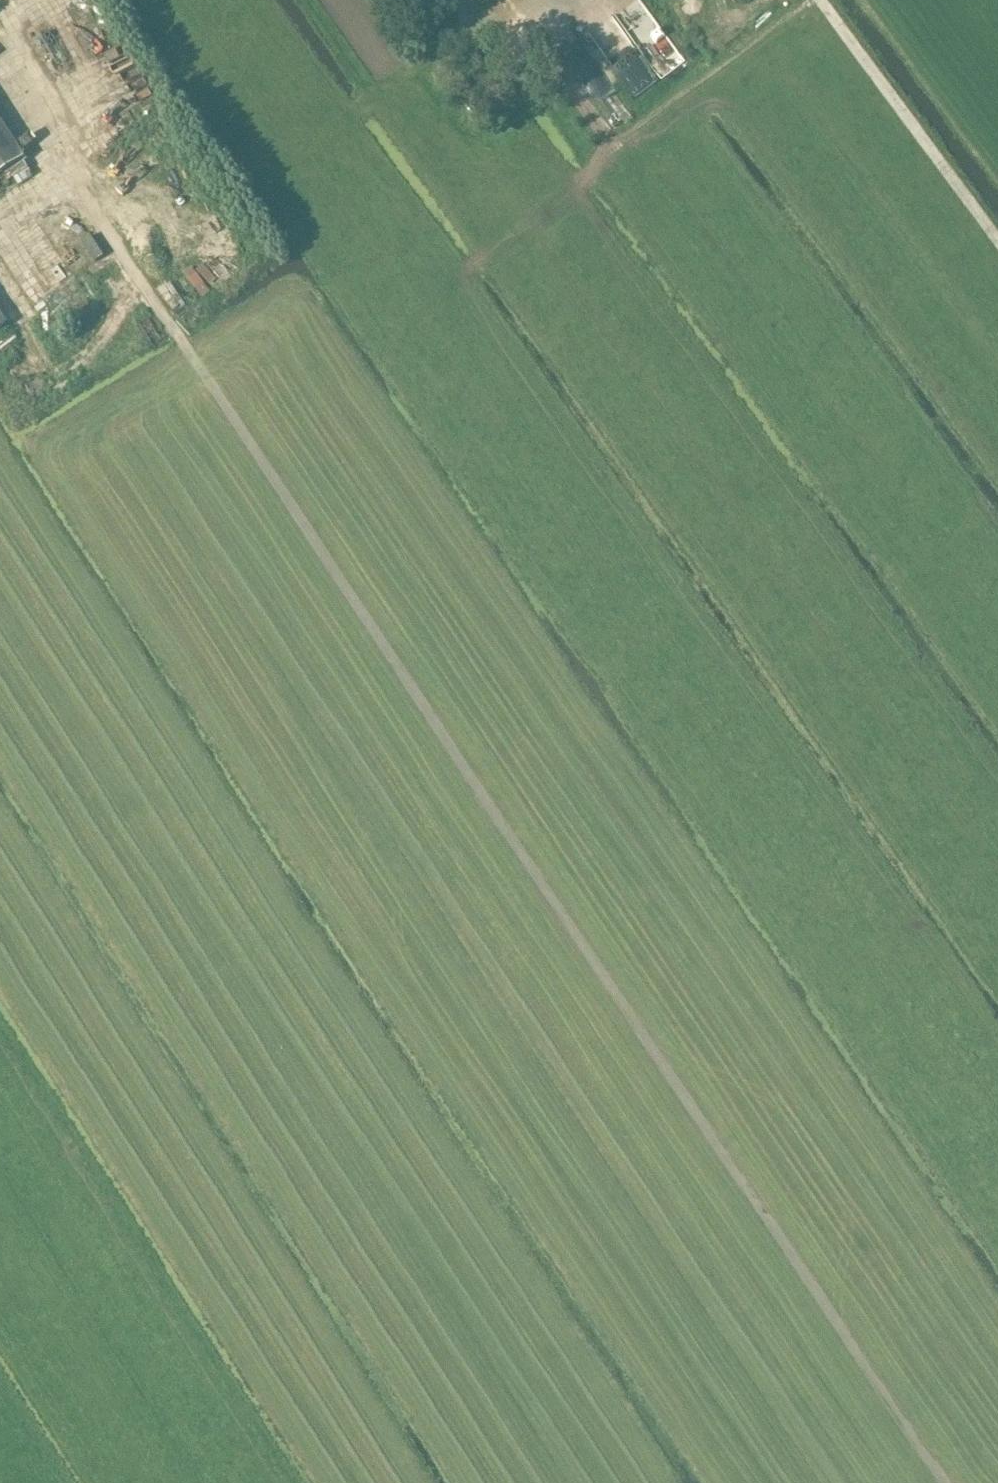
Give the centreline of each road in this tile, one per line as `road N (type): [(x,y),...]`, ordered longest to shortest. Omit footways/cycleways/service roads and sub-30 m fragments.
road 1 (track): [(944,1482),(175,332)]
road 2 (track): [(997,242),(819,0)]

